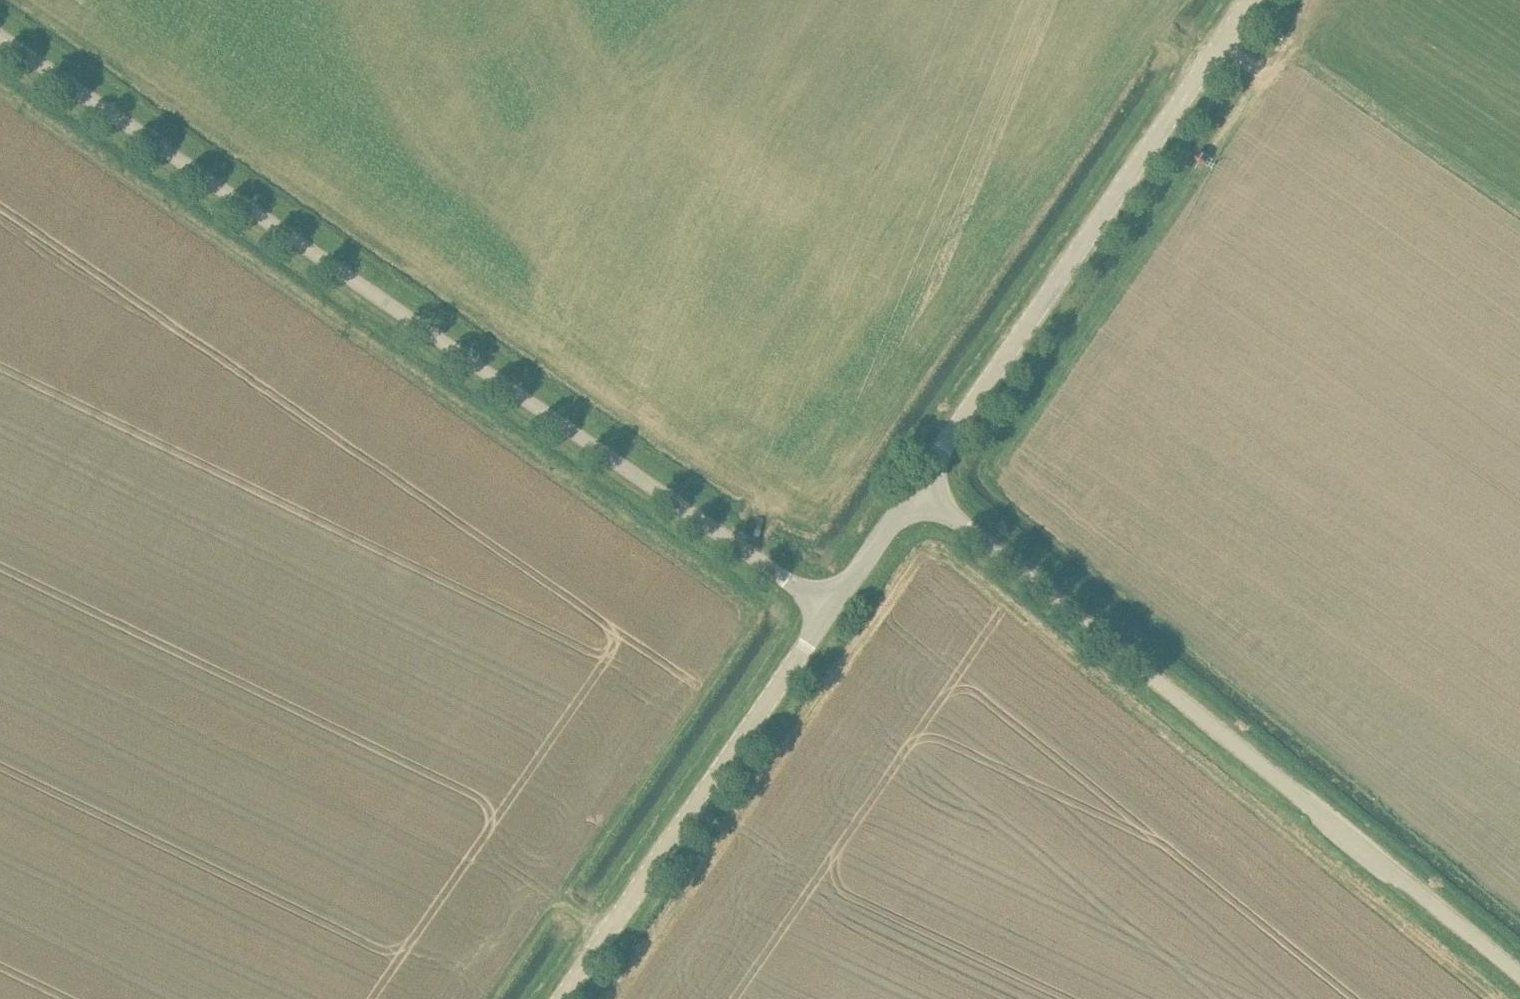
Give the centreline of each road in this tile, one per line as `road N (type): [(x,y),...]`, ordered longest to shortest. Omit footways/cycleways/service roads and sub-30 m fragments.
road 1 (unclassified): [(838,607),(0,28)]
road 2 (unclassified): [(1519,984),(925,479)]
road 3 (unclassified): [(925,479),(1249,0)]
road 4 (unclassified): [(572,998),(838,607)]
road 5 (unclassified): [(838,607),(925,479)]

